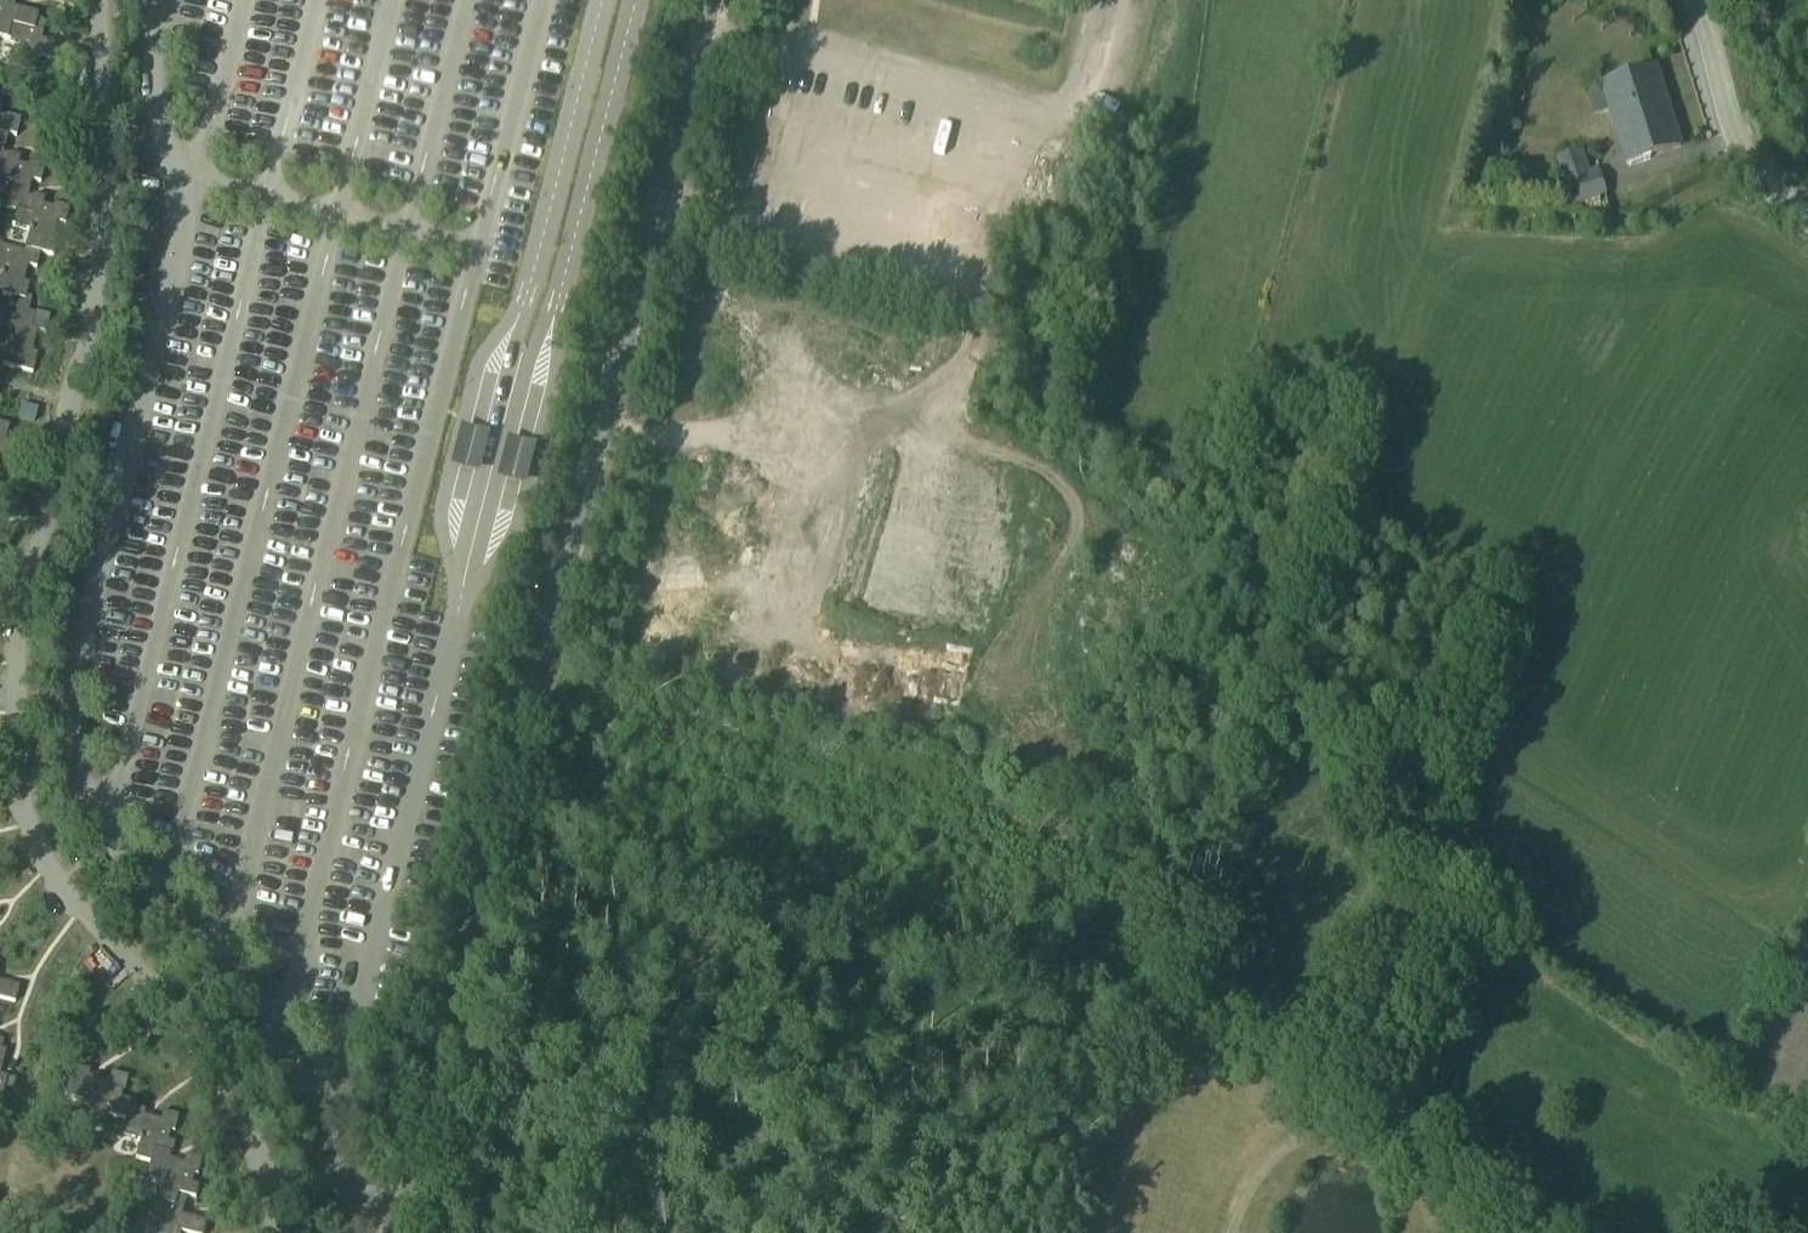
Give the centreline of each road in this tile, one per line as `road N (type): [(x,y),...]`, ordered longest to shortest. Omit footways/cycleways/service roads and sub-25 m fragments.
road 1 (unclassified): [(705,0),(391,1232)]
road 2 (unclassified): [(1807,218),(1740,150),(1694,0)]

